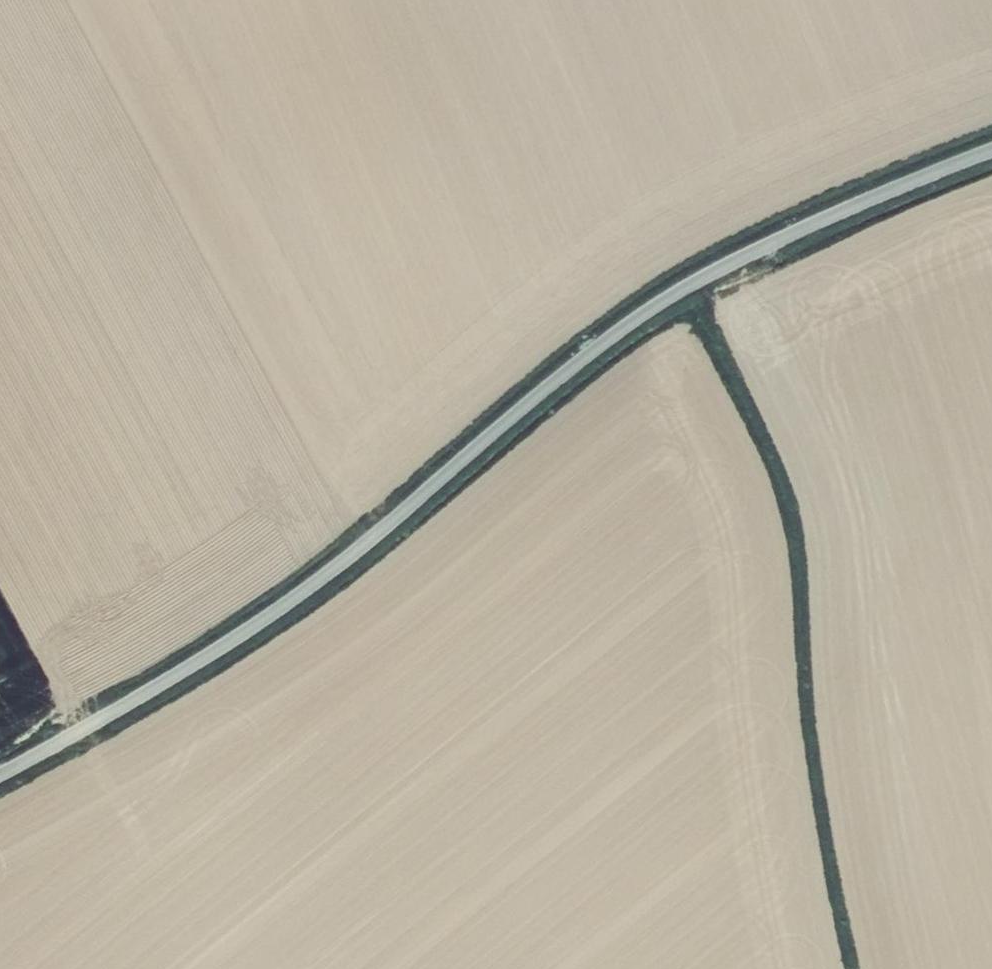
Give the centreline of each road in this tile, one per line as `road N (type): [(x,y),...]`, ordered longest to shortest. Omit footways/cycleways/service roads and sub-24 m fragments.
road 1 (unclassified): [(991,150),(838,212),(659,302),(287,601),(0,772)]

